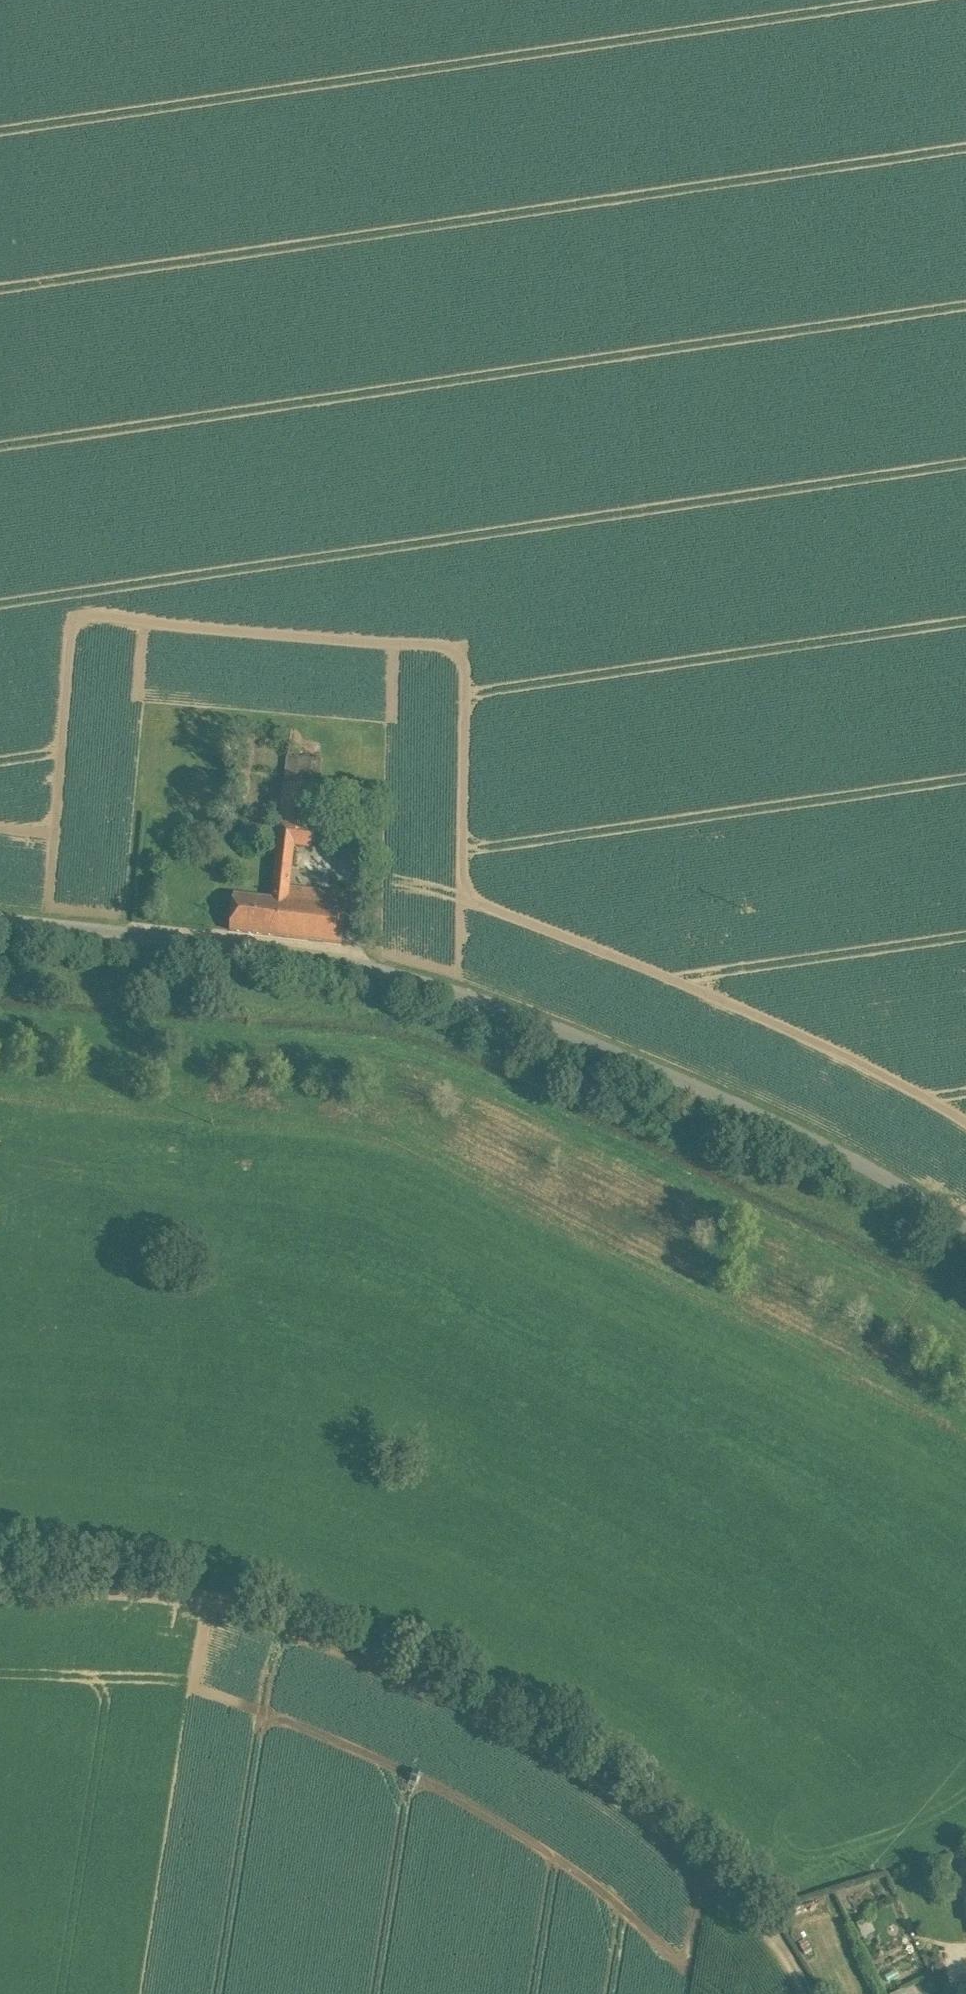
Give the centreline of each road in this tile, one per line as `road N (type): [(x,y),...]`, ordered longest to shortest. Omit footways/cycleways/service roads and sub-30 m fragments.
road 1 (unclassified): [(965,1225),(786,1127),(560,1031),(358,968),(0,921)]

